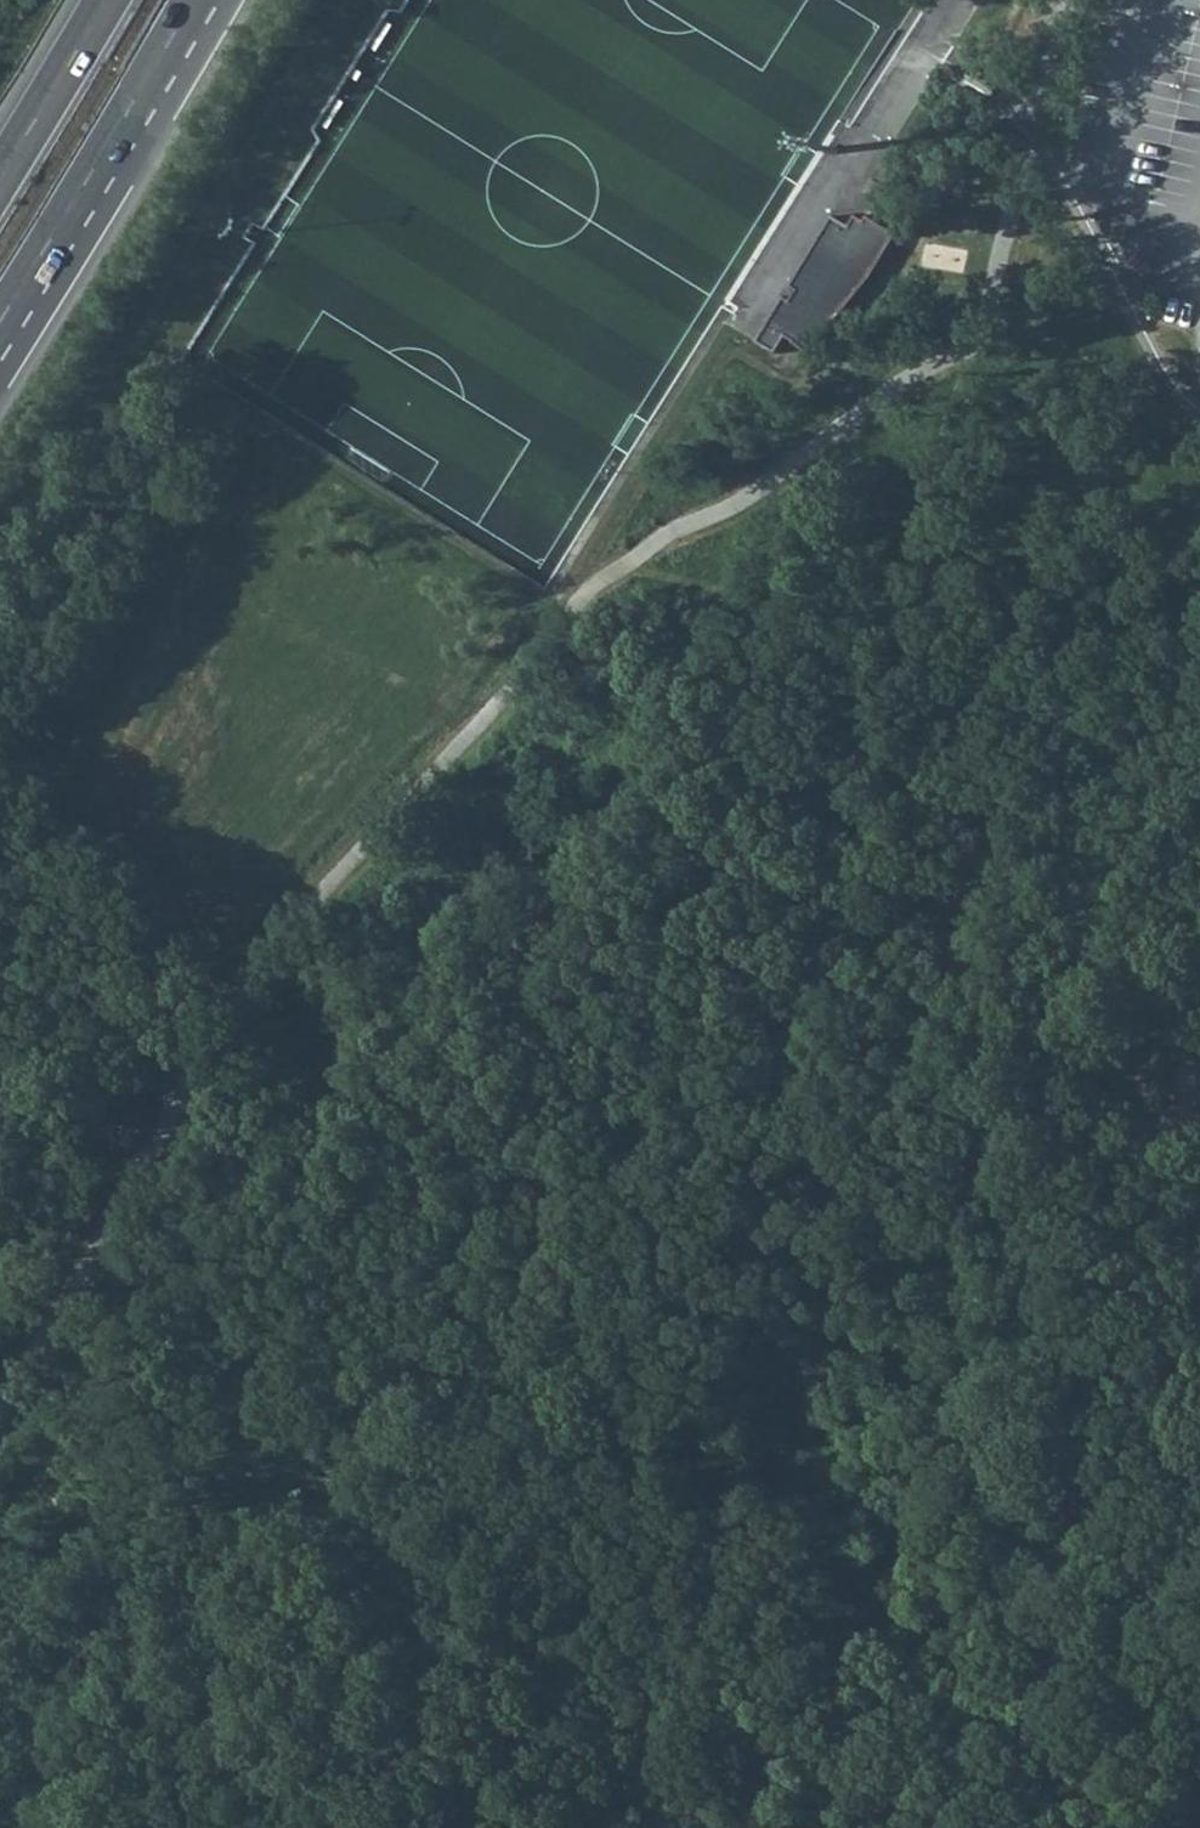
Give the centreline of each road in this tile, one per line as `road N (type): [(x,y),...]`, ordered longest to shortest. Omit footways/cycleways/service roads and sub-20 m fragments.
road 1 (trunk): [(0,319),(193,0)]
road 2 (trunk): [(107,0),(0,177)]

